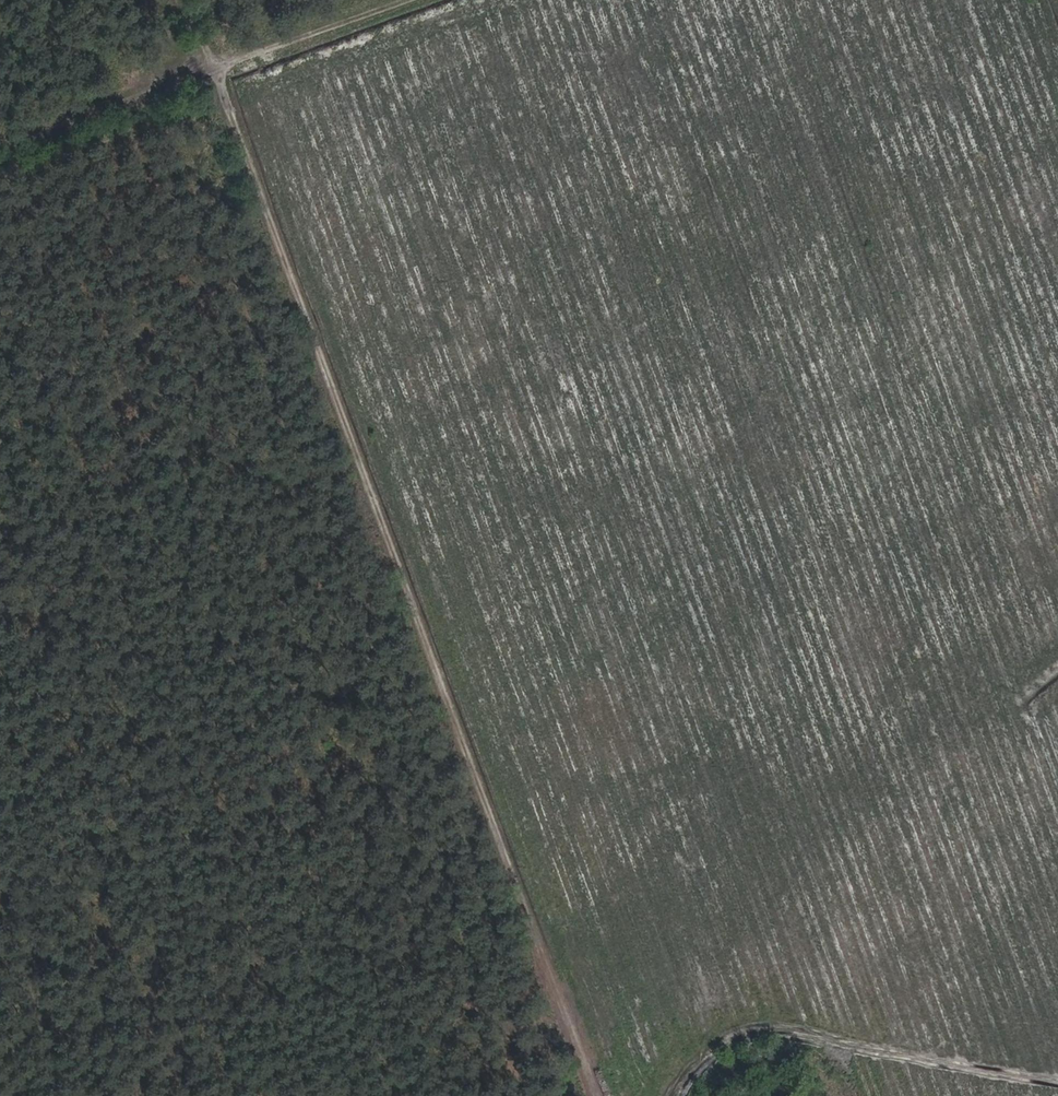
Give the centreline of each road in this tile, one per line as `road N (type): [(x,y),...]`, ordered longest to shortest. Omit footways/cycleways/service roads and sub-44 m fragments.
road 1 (track): [(600,1095),(230,115),(150,0)]
road 2 (track): [(413,0),(0,152)]

